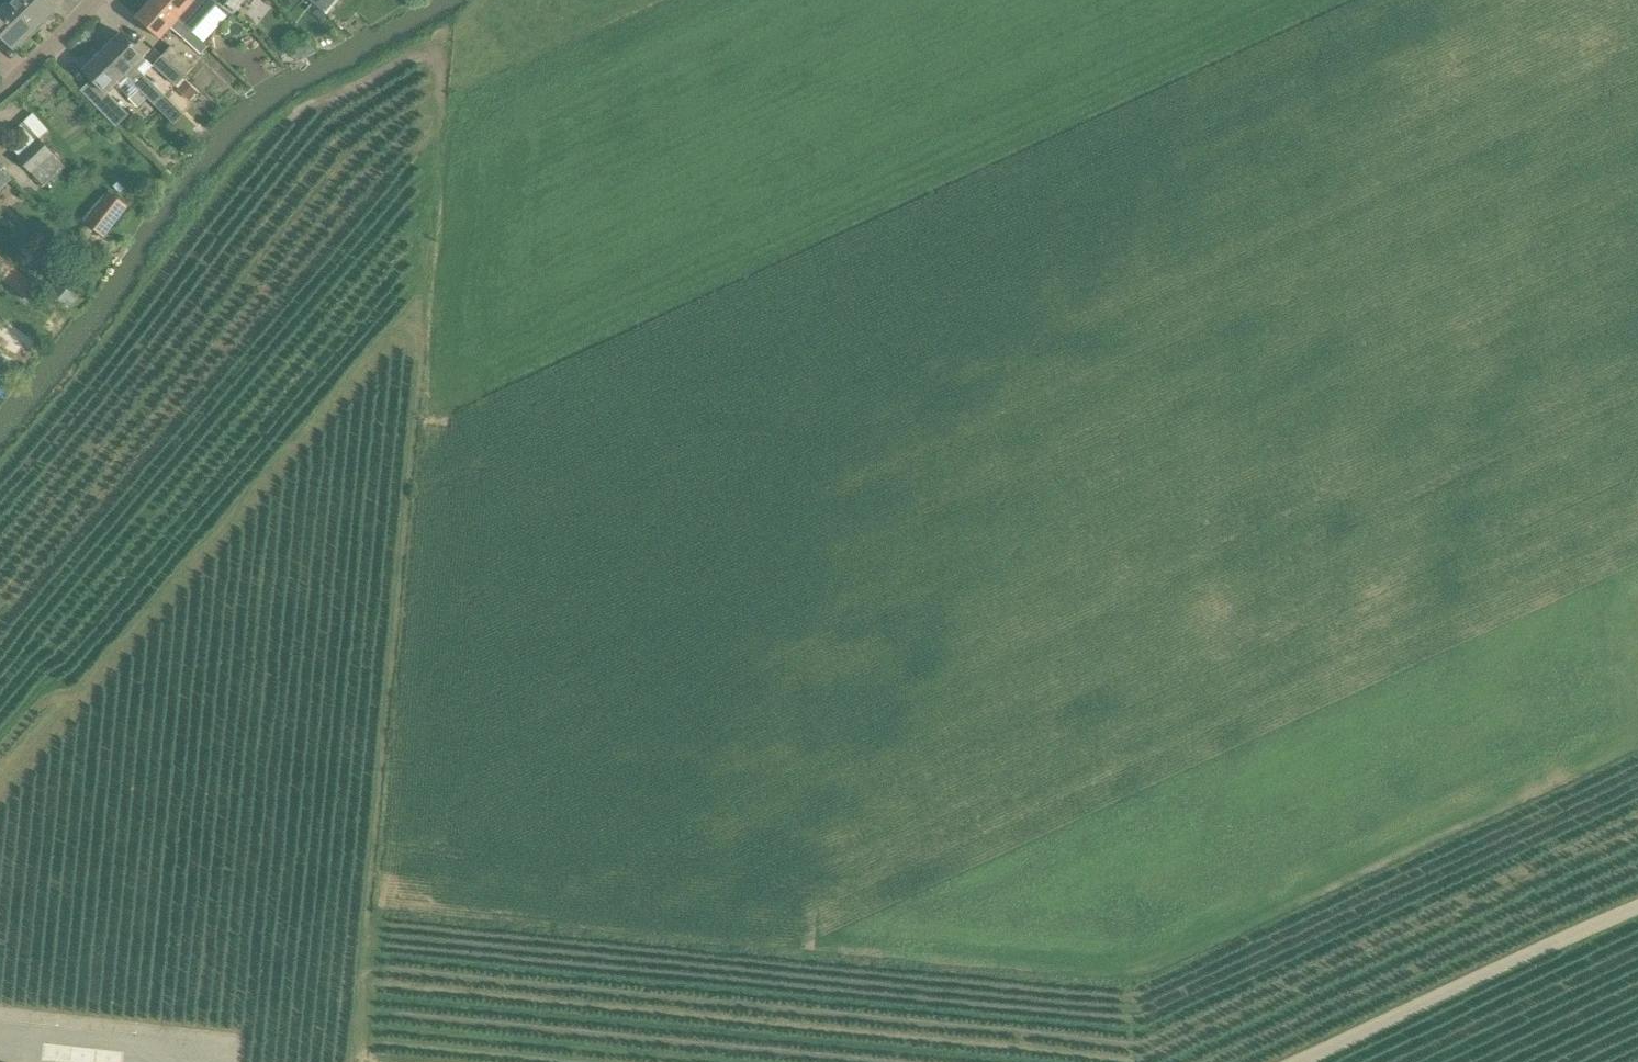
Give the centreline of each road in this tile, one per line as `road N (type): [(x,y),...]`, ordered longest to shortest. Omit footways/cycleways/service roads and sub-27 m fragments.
road 1 (track): [(1637,906),(1288,1061)]
road 2 (track): [(187,1061),(160,1038),(0,1016)]
road 3 (residential): [(96,0),(0,90)]

